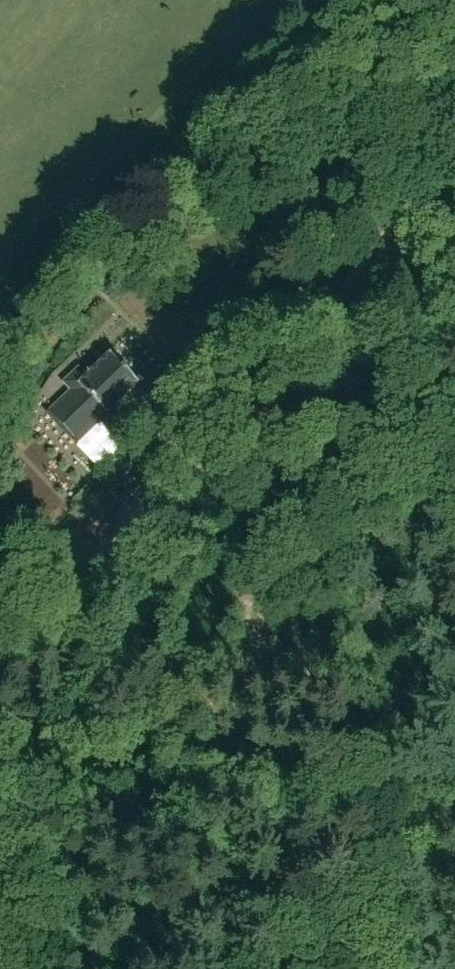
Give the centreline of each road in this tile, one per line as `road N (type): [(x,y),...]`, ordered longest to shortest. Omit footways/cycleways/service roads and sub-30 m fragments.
road 1 (unclassified): [(0,318),(149,193),(454,88)]
road 2 (track): [(386,829),(335,675),(307,539),(350,359)]
road 3 (track): [(454,113),(249,318)]
road 4 (track): [(164,487),(194,489),(233,473),(350,359)]
road 5 (track): [(350,359),(454,180)]
road 6 (track): [(1,807),(36,924),(32,968)]
road 7 (track): [(353,968),(386,829)]
road 8 (track): [(423,828),(429,928),(441,968)]

